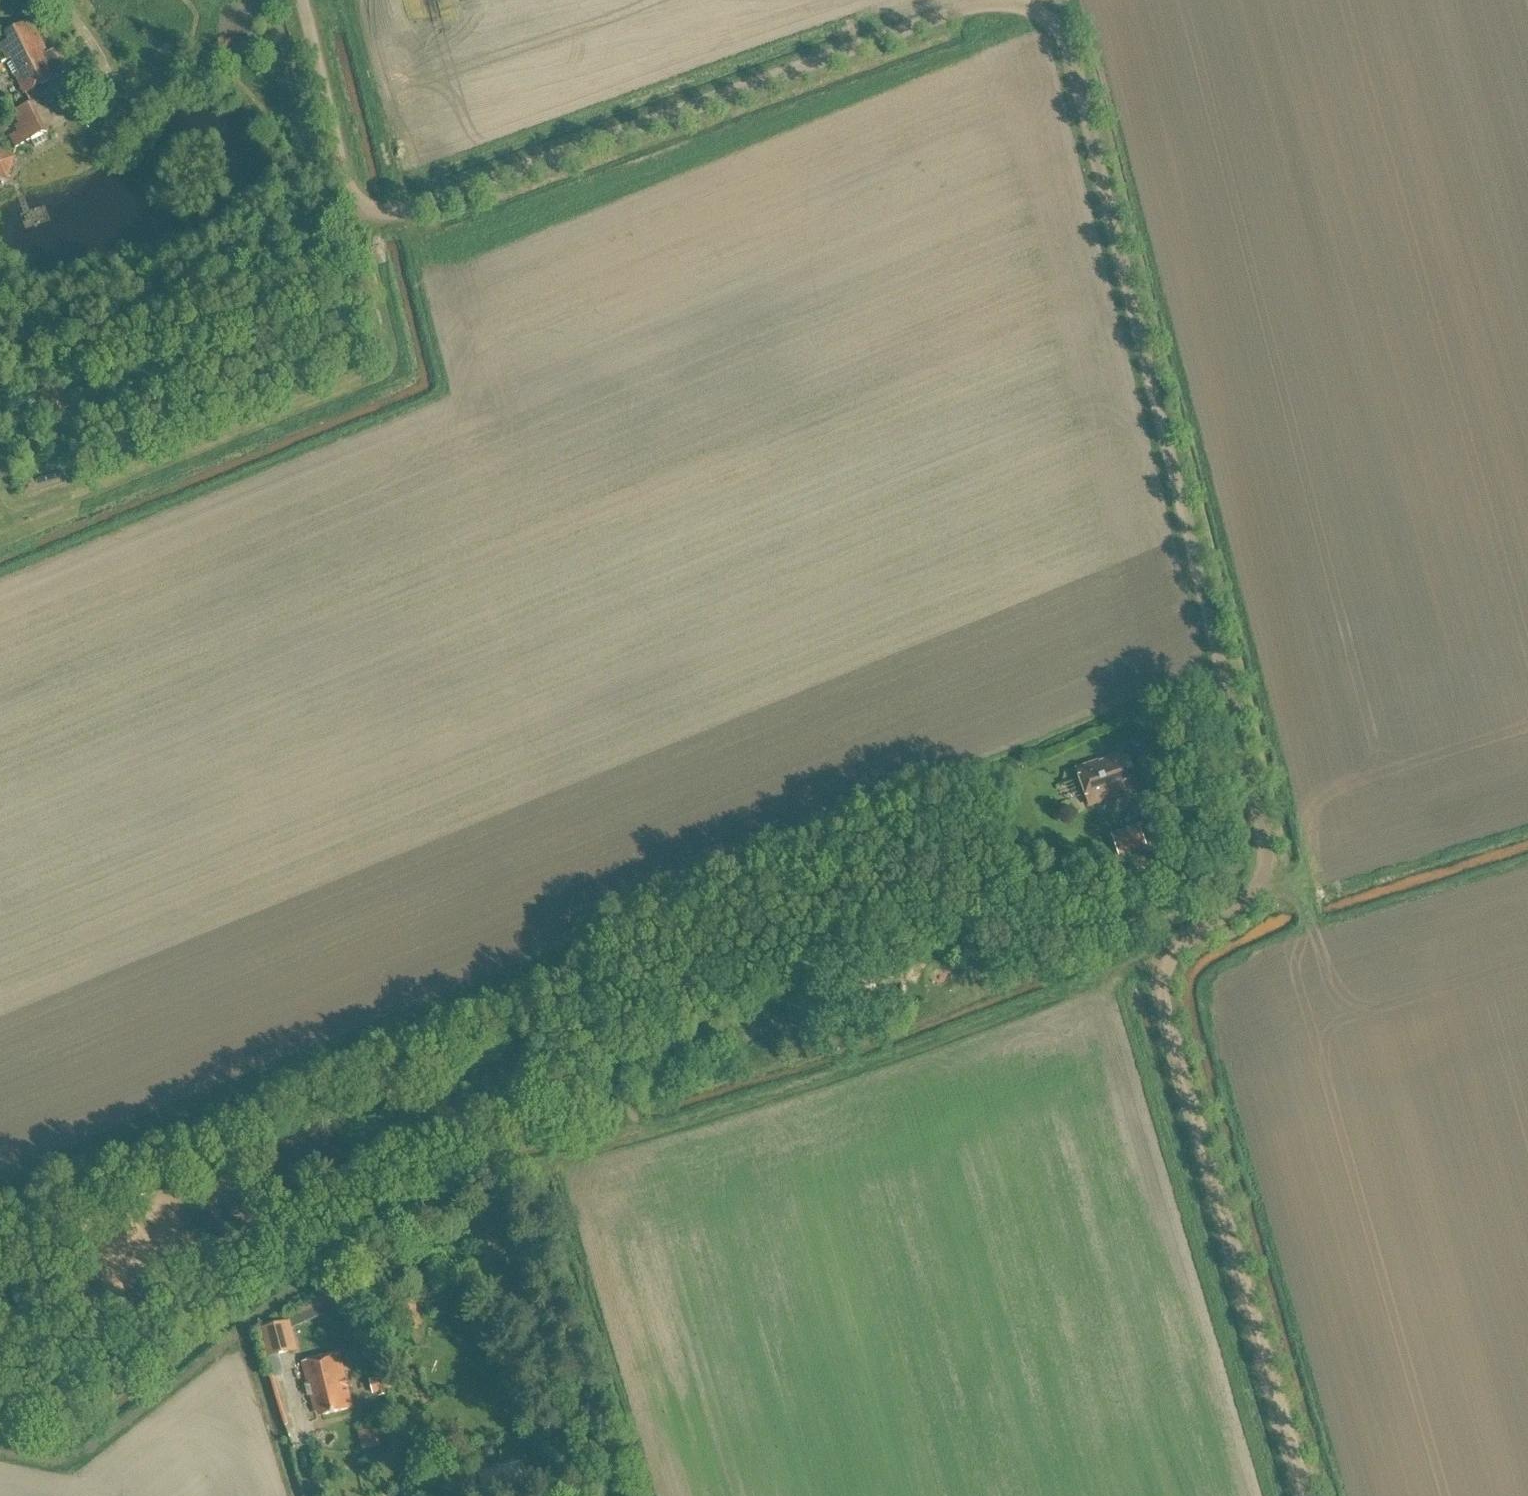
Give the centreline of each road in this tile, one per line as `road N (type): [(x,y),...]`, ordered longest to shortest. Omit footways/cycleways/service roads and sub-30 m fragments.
road 1 (track): [(1306,1495),(1164,1005),(1171,964),(1257,907),(1274,868),(1070,40),(1043,11),(988,8),(379,219),(361,210),(348,184),(302,0)]

